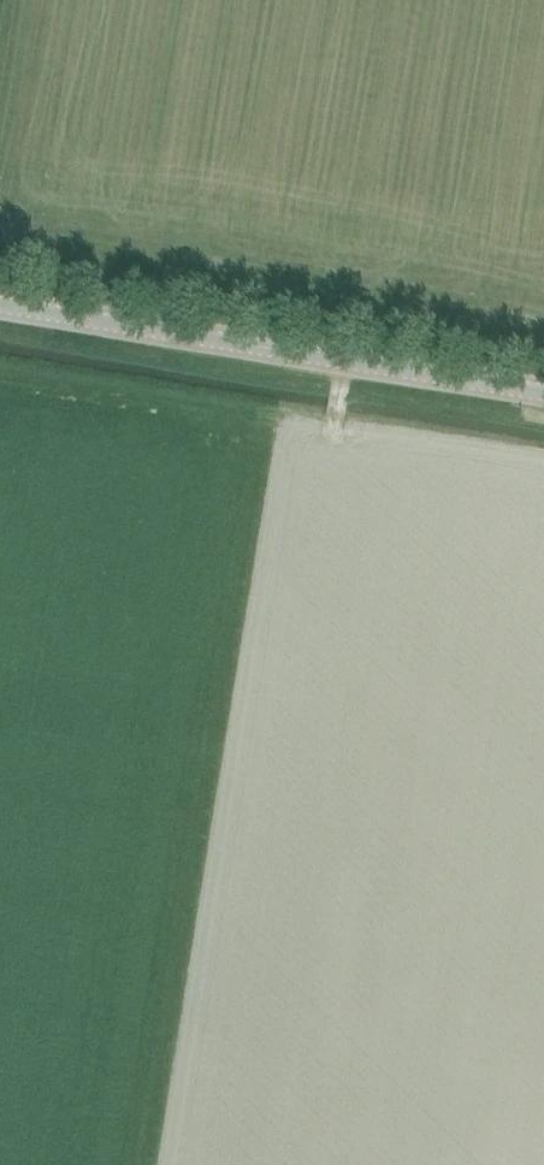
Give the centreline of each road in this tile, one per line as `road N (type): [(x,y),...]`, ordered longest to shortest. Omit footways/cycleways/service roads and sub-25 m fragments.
road 1 (tertiary): [(543,397),(0,306)]

